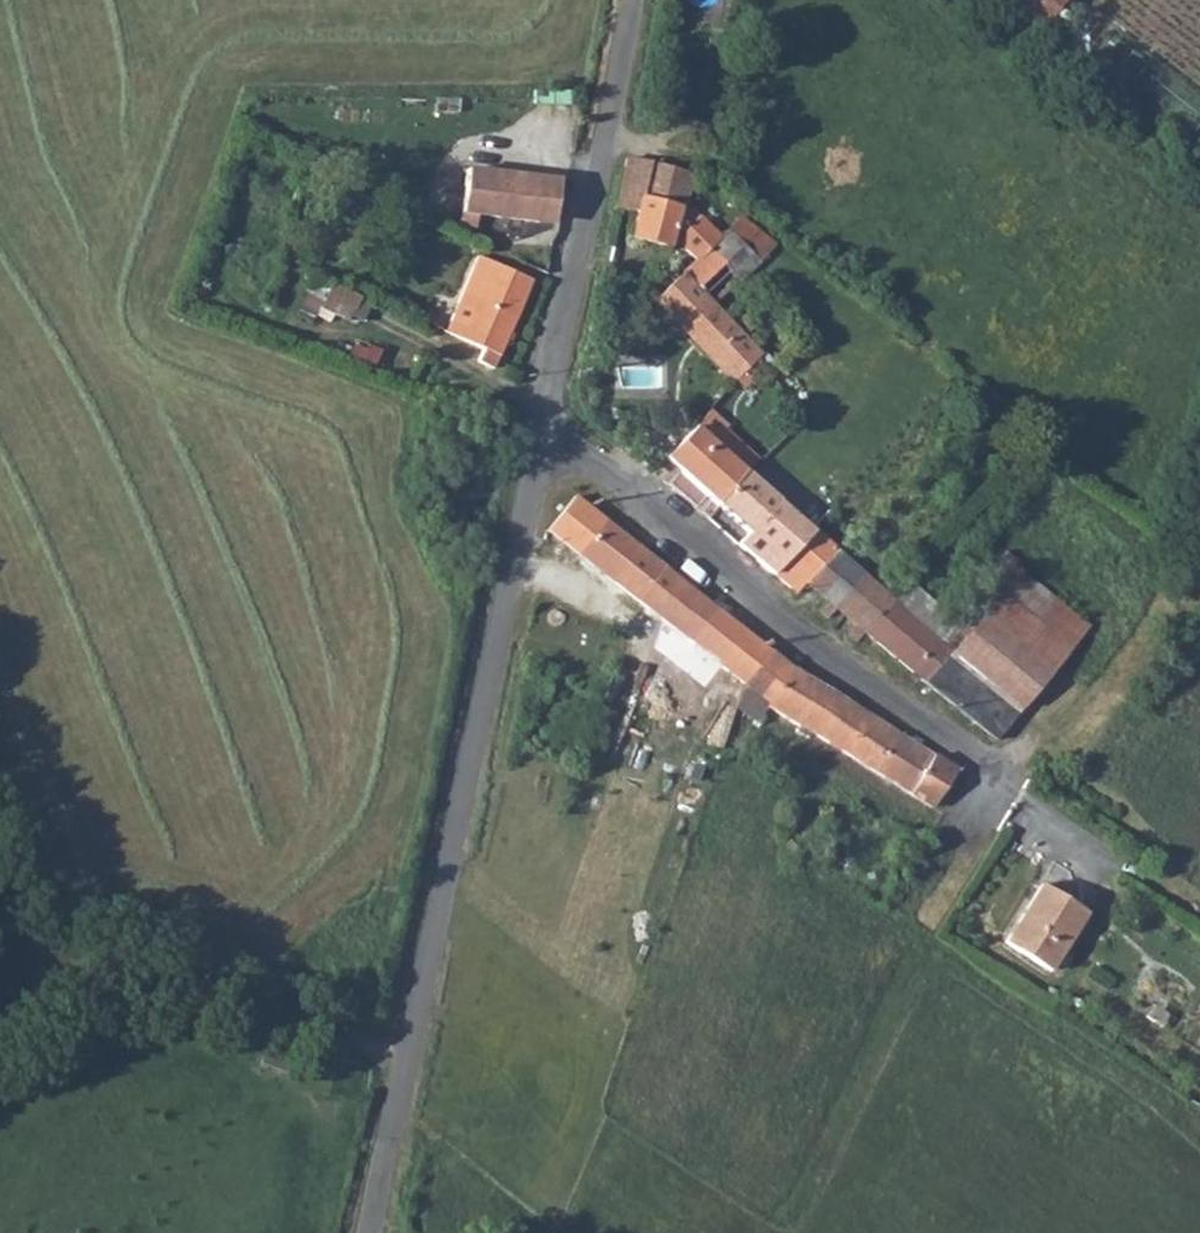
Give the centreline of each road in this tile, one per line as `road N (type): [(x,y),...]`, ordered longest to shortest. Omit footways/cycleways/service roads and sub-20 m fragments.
road 1 (unclassified): [(370,1232),(535,451)]
road 2 (residential): [(967,833),(1003,768),(772,622),(594,462),(535,451)]
road 3 (unclassified): [(535,451),(629,0)]
road 4 (track): [(0,1003),(47,960),(102,952),(279,1017),(407,1047)]

